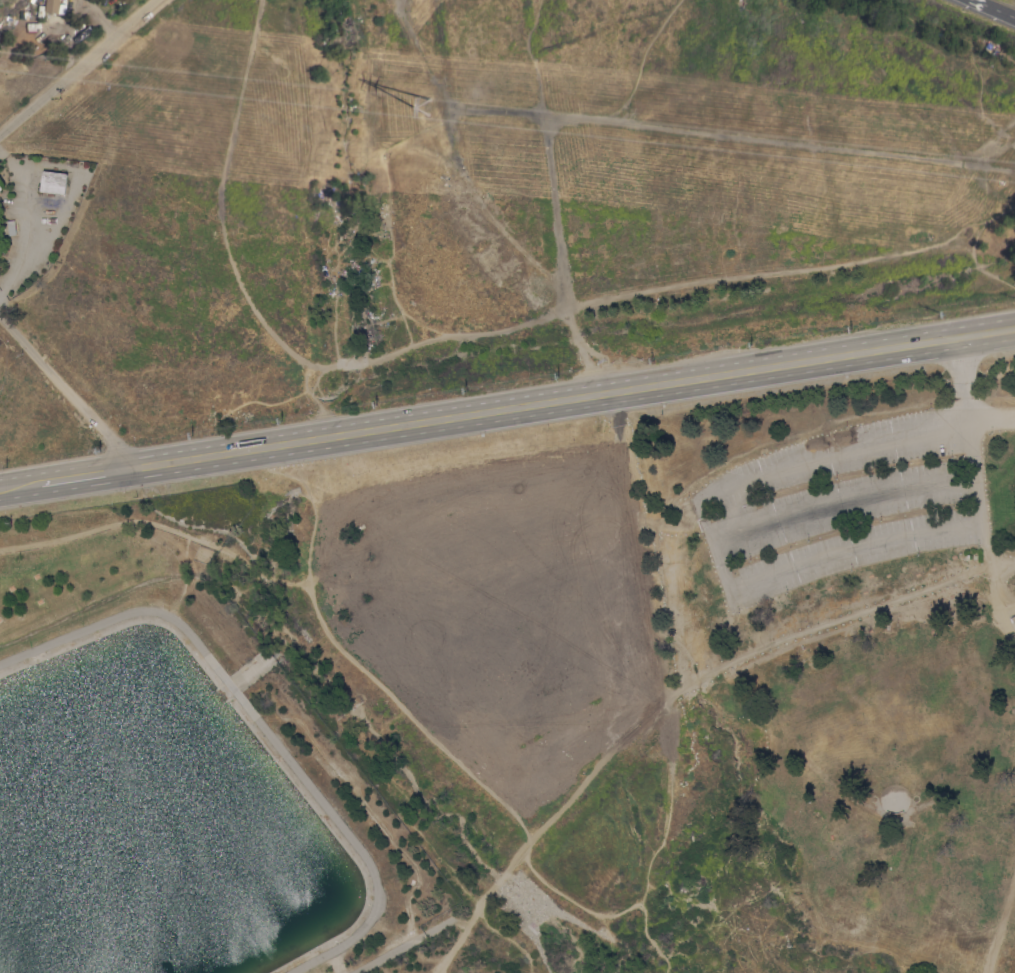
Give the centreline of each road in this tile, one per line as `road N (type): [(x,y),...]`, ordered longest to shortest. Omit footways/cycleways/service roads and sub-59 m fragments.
road 1 (primary): [(1014,329),(128,469)]
road 2 (track): [(594,760),(478,906),(436,972)]
road 3 (residential): [(156,0),(0,134)]
road 4 (residential): [(128,469),(0,317)]

